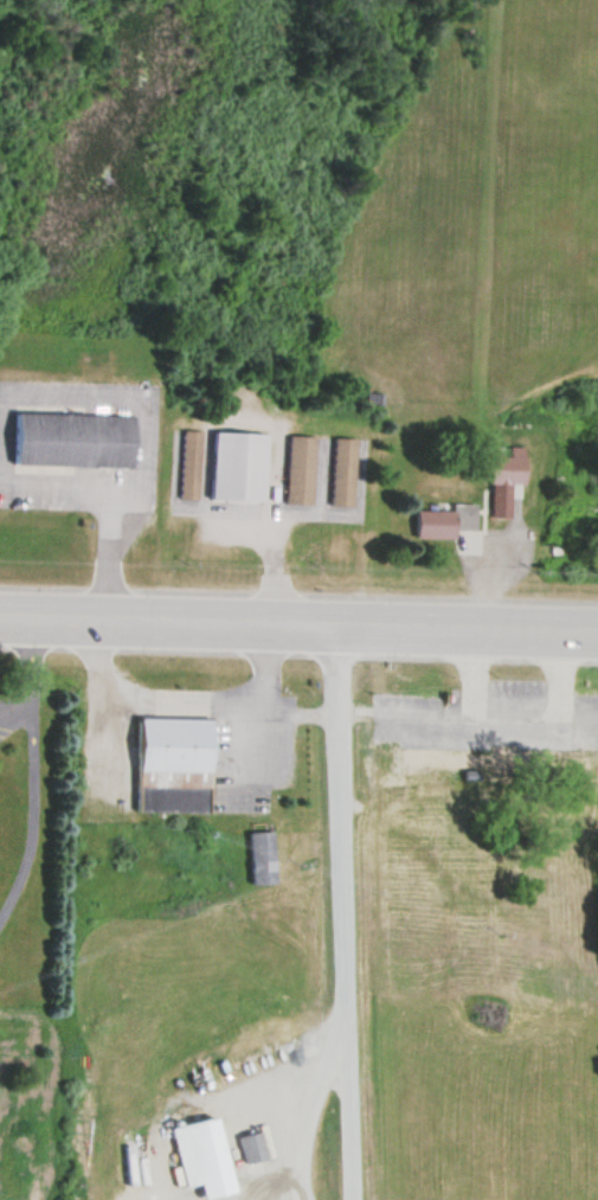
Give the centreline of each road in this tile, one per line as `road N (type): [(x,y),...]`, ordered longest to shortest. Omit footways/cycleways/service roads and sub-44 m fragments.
road 1 (primary): [(597,632),(0,616)]

